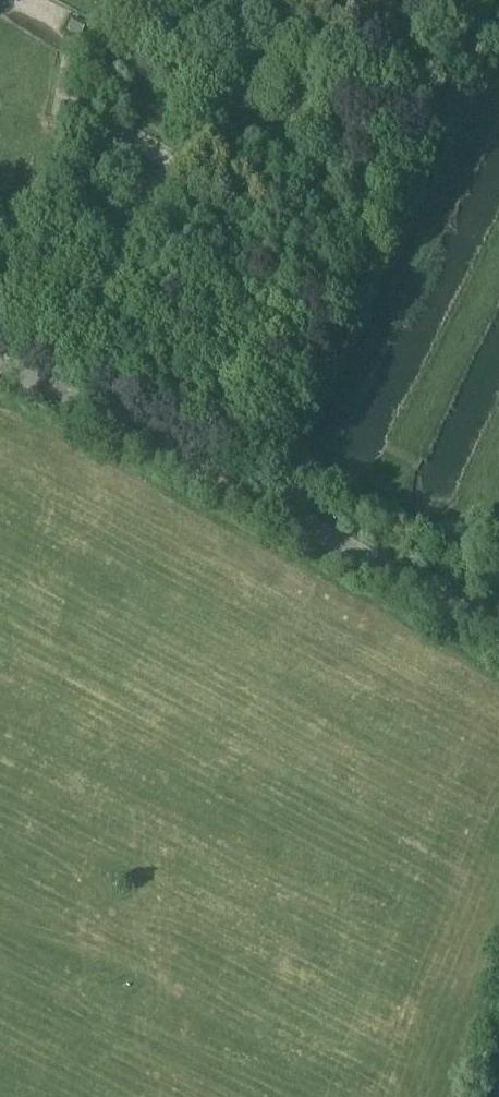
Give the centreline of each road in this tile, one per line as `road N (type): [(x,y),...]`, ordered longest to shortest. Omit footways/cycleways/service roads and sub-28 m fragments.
road 1 (unclassified): [(498,640),(0,362)]

